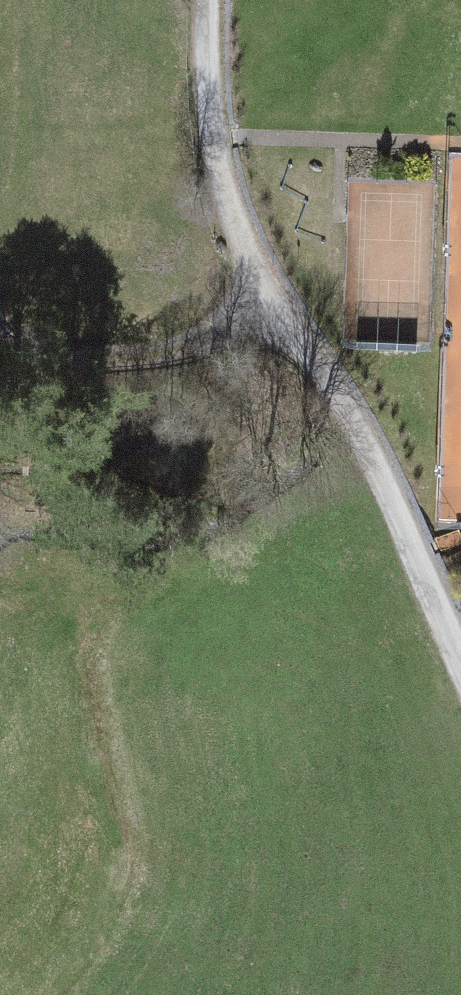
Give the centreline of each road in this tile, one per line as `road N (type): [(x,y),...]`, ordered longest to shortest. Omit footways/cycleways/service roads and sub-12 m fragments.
road 1 (track): [(215,157),(268,300),(413,547),(444,626)]
road 2 (track): [(268,300),(210,333),(136,345),(0,338)]

